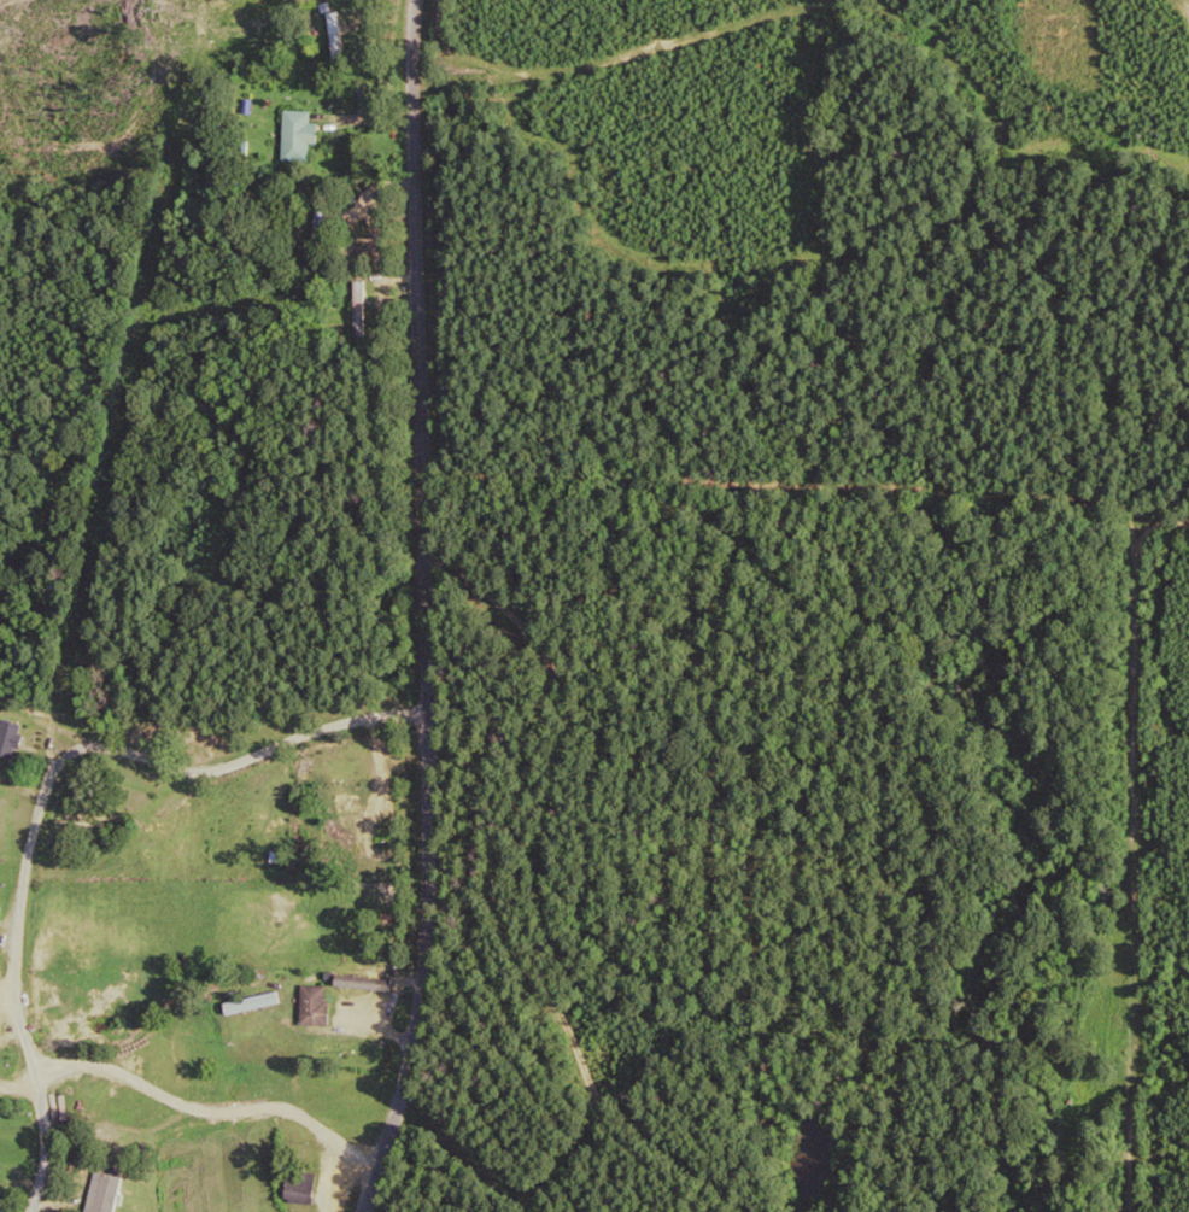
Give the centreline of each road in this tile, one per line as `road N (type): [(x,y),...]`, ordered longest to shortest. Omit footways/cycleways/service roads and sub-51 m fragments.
road 1 (residential): [(447,0),(427,83),(428,1065),(380,1211)]
road 2 (residential): [(428,1065),(0,1067)]

